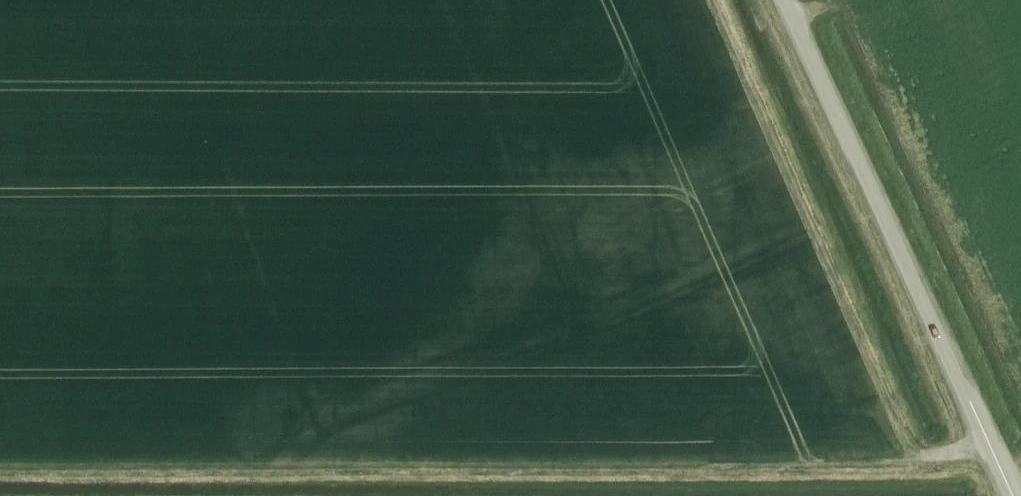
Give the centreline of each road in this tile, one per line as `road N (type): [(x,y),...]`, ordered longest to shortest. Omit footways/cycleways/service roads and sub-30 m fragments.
road 1 (unclassified): [(1006,495),(781,0)]

